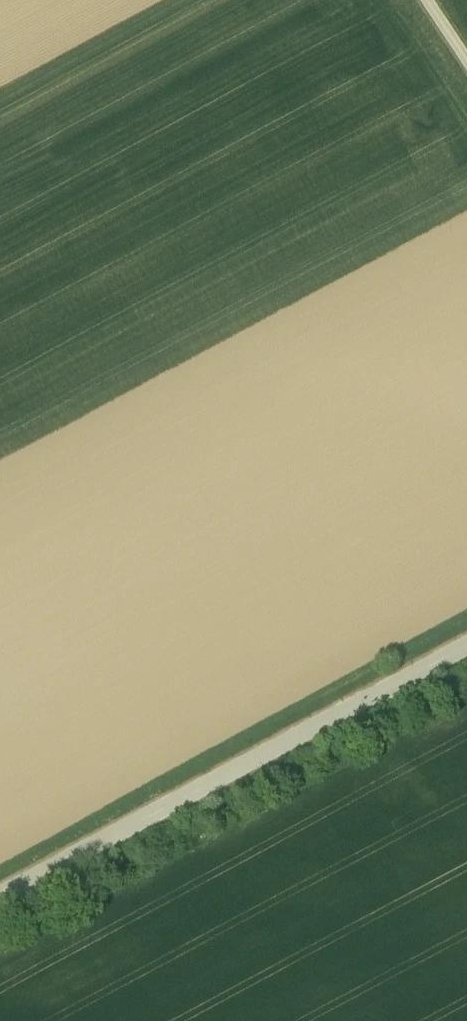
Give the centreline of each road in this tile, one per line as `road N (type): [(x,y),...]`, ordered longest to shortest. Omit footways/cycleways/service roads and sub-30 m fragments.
road 1 (track): [(466,643),(0,890)]

